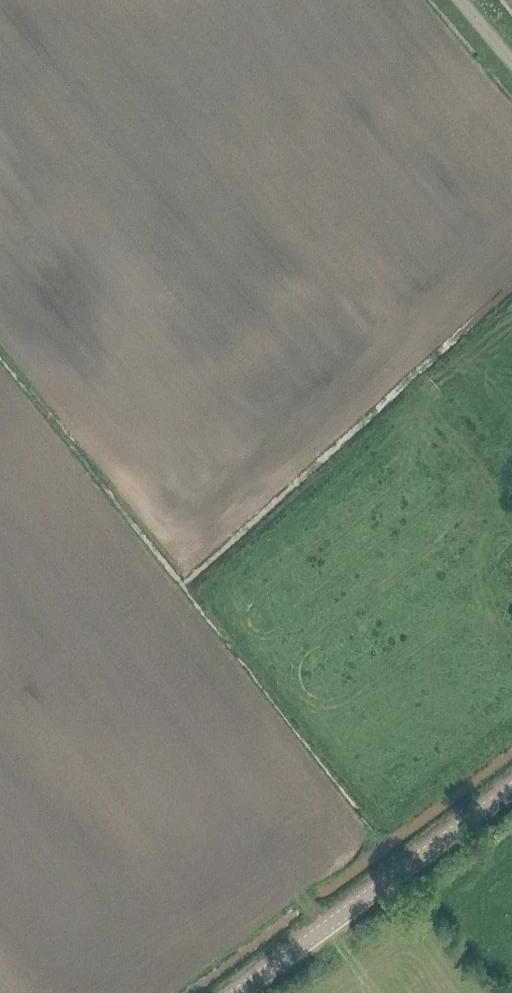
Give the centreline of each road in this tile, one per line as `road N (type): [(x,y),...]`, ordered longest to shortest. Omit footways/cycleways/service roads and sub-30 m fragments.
road 1 (tertiary): [(236,992),(511,789)]

